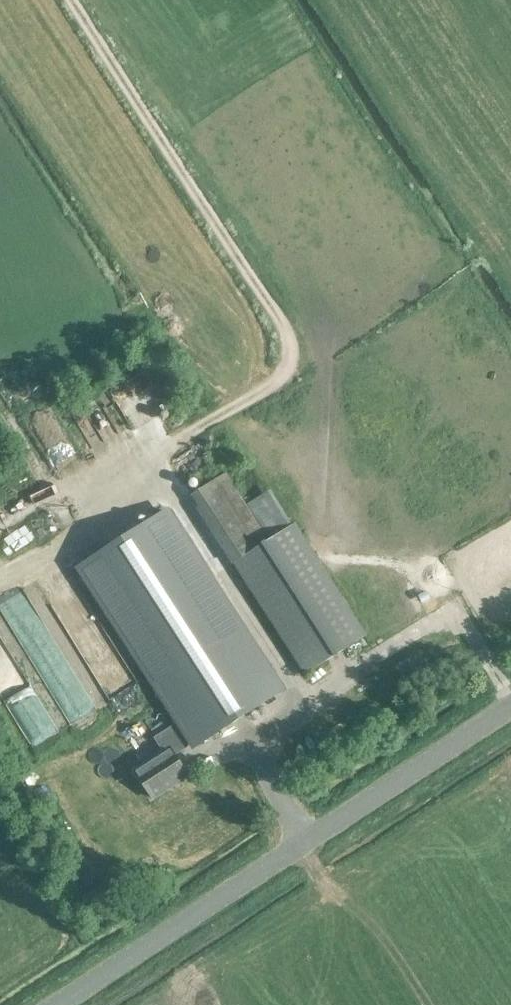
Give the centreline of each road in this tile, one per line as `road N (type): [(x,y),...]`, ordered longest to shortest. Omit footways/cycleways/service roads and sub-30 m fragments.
road 1 (tertiary): [(60,1004),(510,710)]

